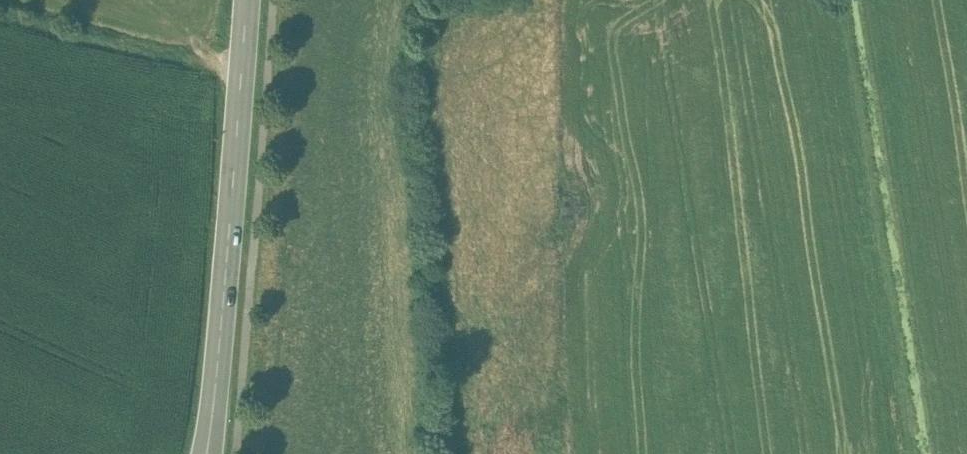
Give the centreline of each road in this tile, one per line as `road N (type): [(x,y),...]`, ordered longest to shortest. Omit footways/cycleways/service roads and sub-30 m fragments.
road 1 (secondary): [(252,0),(211,453)]

